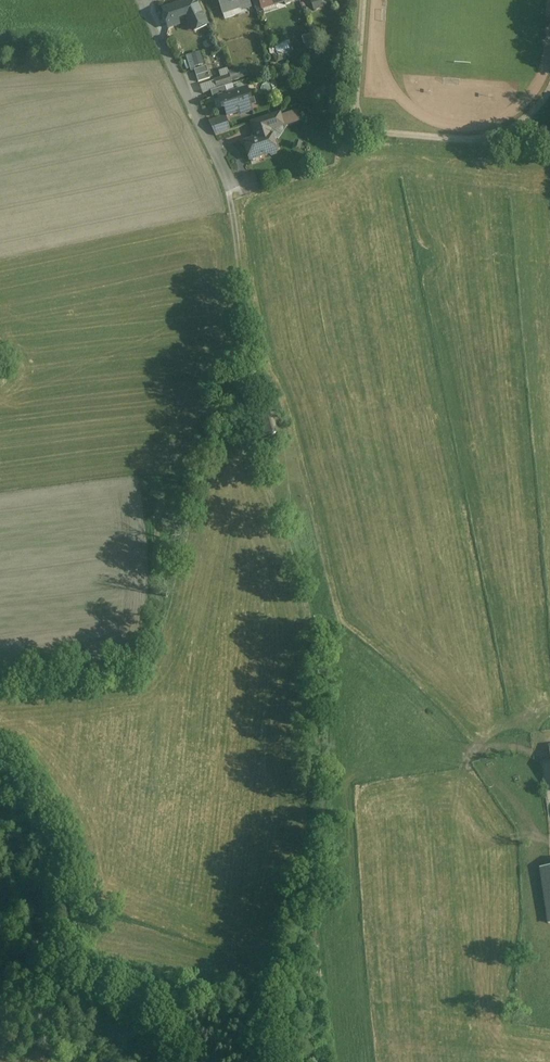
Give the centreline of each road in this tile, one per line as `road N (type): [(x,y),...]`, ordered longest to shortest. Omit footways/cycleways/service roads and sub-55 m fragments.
road 1 (residential): [(146,0),(230,186)]
road 2 (track): [(230,186),(256,334)]

